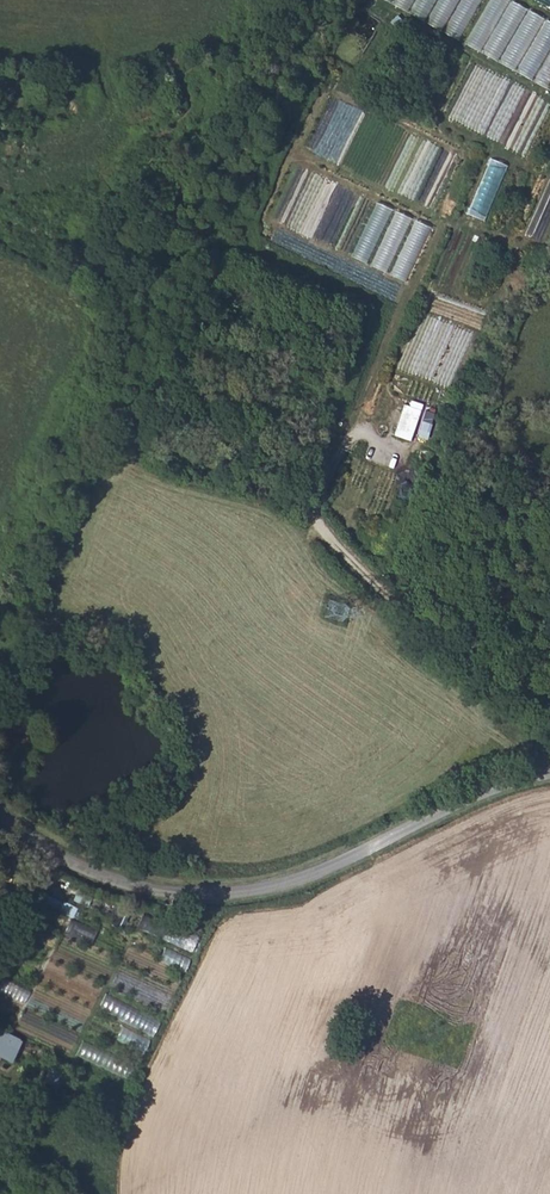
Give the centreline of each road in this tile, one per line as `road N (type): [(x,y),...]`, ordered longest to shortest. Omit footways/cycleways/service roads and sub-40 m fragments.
road 1 (unclassified): [(549,770),(466,798),(300,878),(233,893),(153,890),(111,880),(65,863),(0,815)]
road 2 (track): [(549,712),(385,596),(311,515)]

